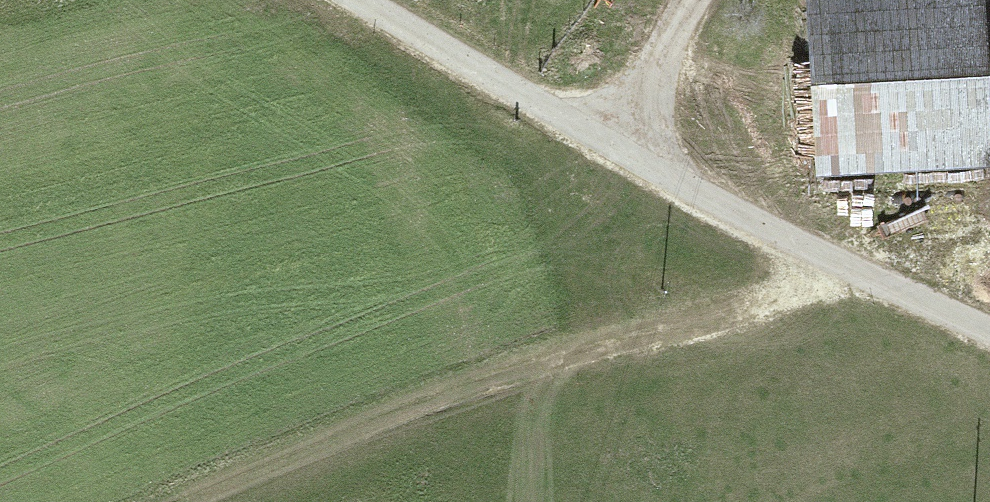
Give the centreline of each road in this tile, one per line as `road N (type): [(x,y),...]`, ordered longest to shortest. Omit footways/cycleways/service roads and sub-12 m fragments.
road 1 (track): [(193,501),(606,331),(812,281),(949,299)]
road 2 (unclassified): [(369,0),(637,146),(989,318)]

